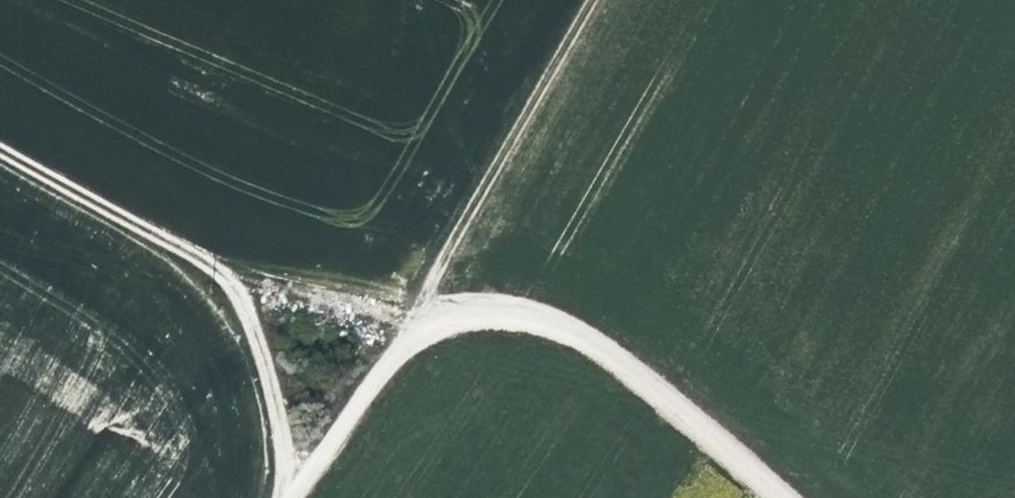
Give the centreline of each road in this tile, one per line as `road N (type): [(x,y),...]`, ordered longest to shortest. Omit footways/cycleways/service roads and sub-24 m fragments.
road 1 (track): [(0,153),(226,275),(410,323),(543,325),(618,361),(777,497)]
road 2 (track): [(292,497),(410,323),(600,0)]
road 3 (track): [(226,275),(256,336),(284,442),(278,497)]

